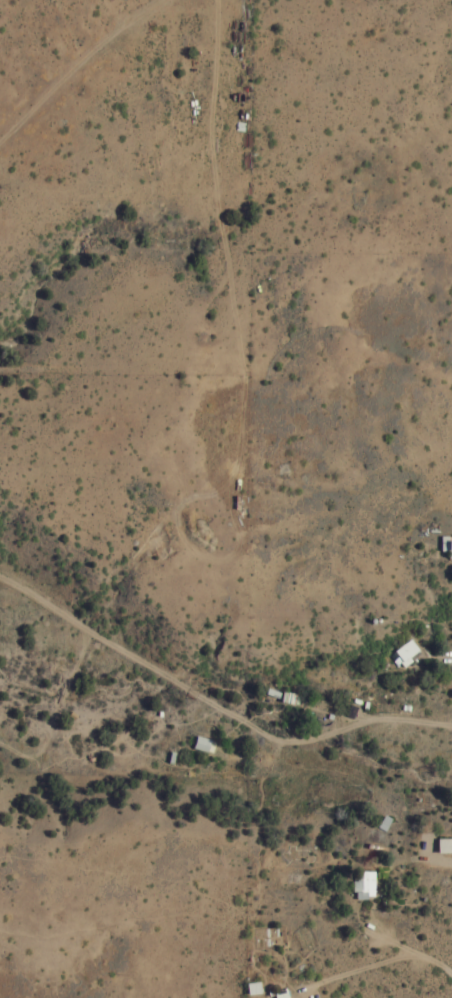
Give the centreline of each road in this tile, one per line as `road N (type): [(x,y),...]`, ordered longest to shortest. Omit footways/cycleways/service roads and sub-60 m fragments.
road 1 (residential): [(451,733),(380,723),(311,745),(279,744),(215,715),(0,576)]

